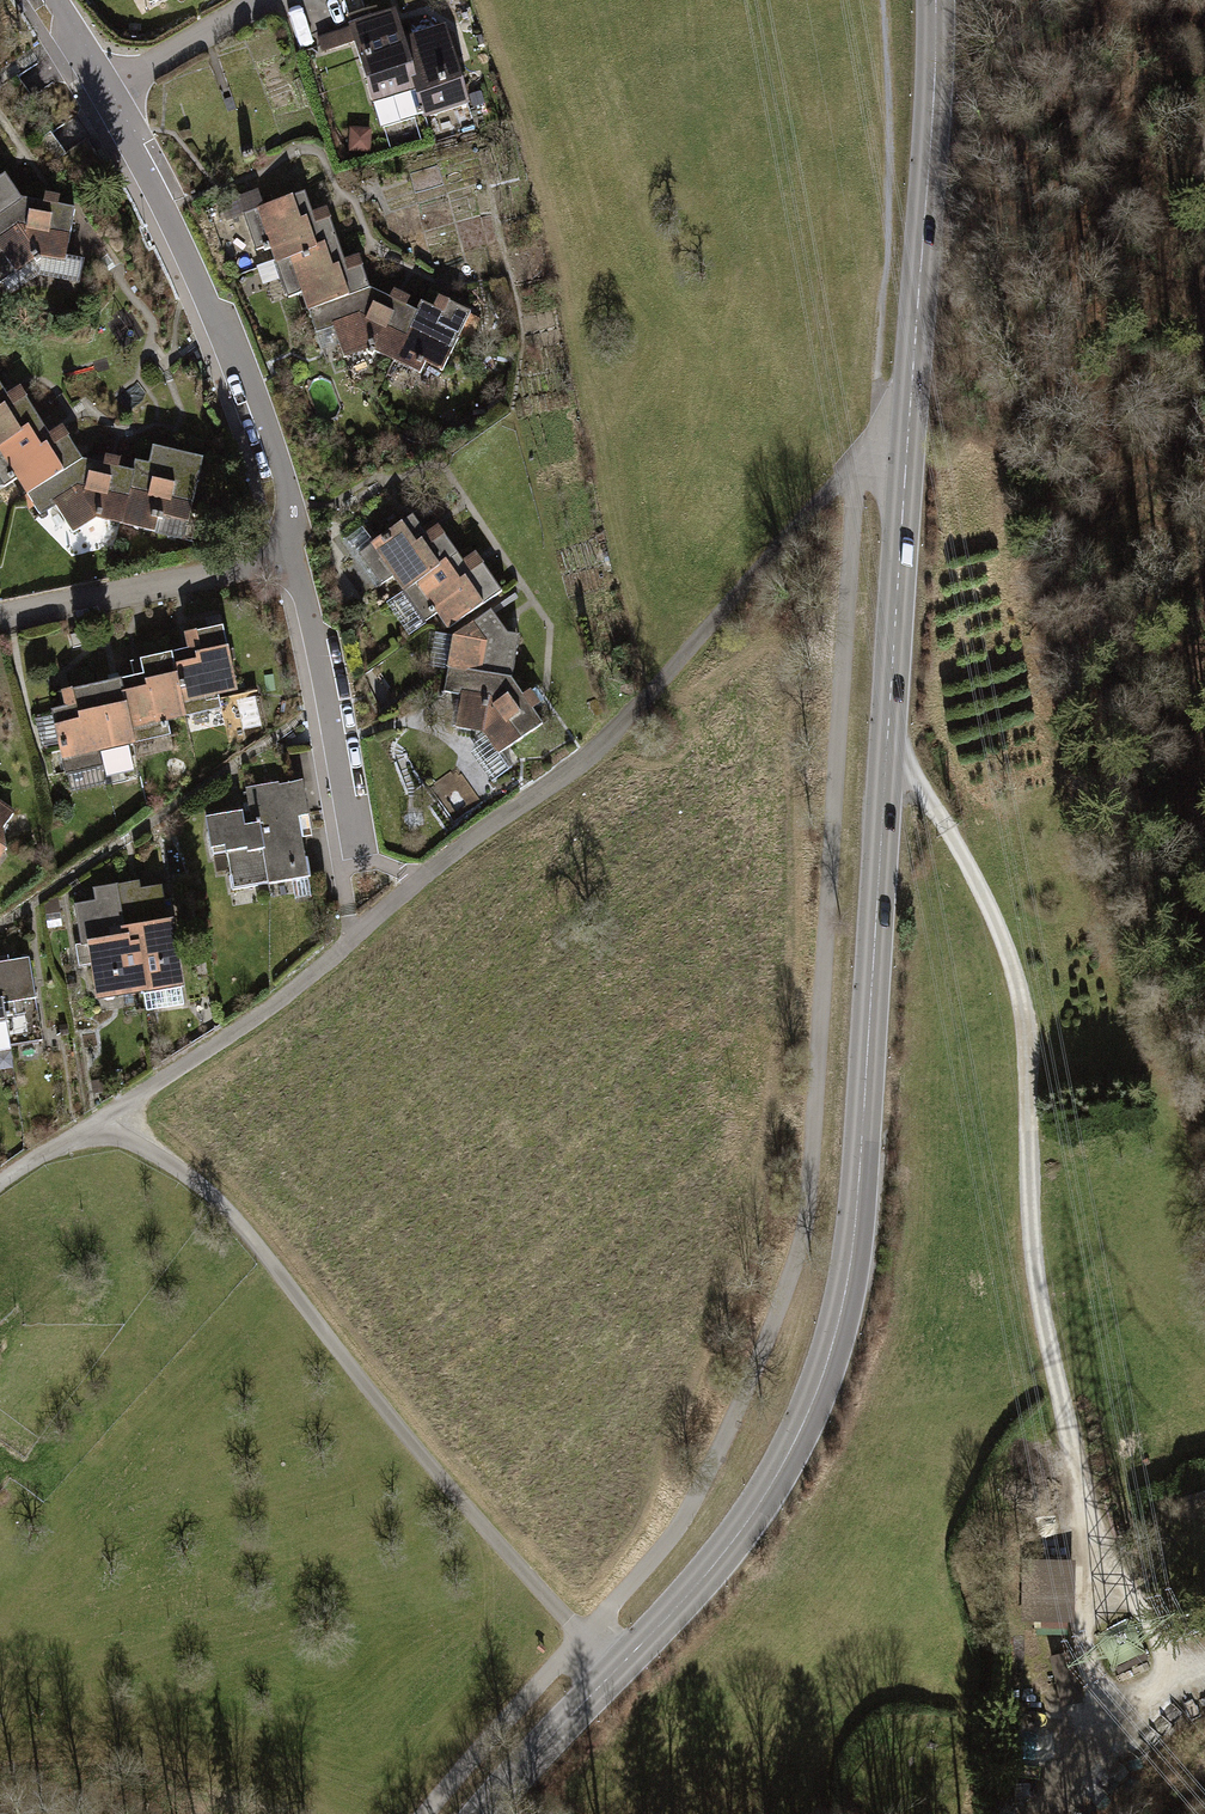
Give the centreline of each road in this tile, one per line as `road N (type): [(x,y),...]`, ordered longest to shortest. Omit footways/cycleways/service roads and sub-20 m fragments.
road 1 (secondary): [(480,1813),(734,1541),(795,1441),(843,1306),(862,1139),(935,0)]
road 2 (track): [(0,1182),(282,998),(464,845),(587,758),(856,464),(907,456)]
road 3 (track): [(886,769),(905,771),(933,805),(986,903),(1023,1011),(1035,1279),(1078,1481),(1110,1720)]
road 4 (track): [(99,1122),(169,1162),(229,1210),(415,1450),(612,1675)]
road 5 (residential): [(277,556),(290,509),(284,471),(241,354),(58,0)]
road 6 (residential): [(356,861),(310,603),(277,556)]
road 7 (residential): [(0,623),(254,569),(277,556)]

